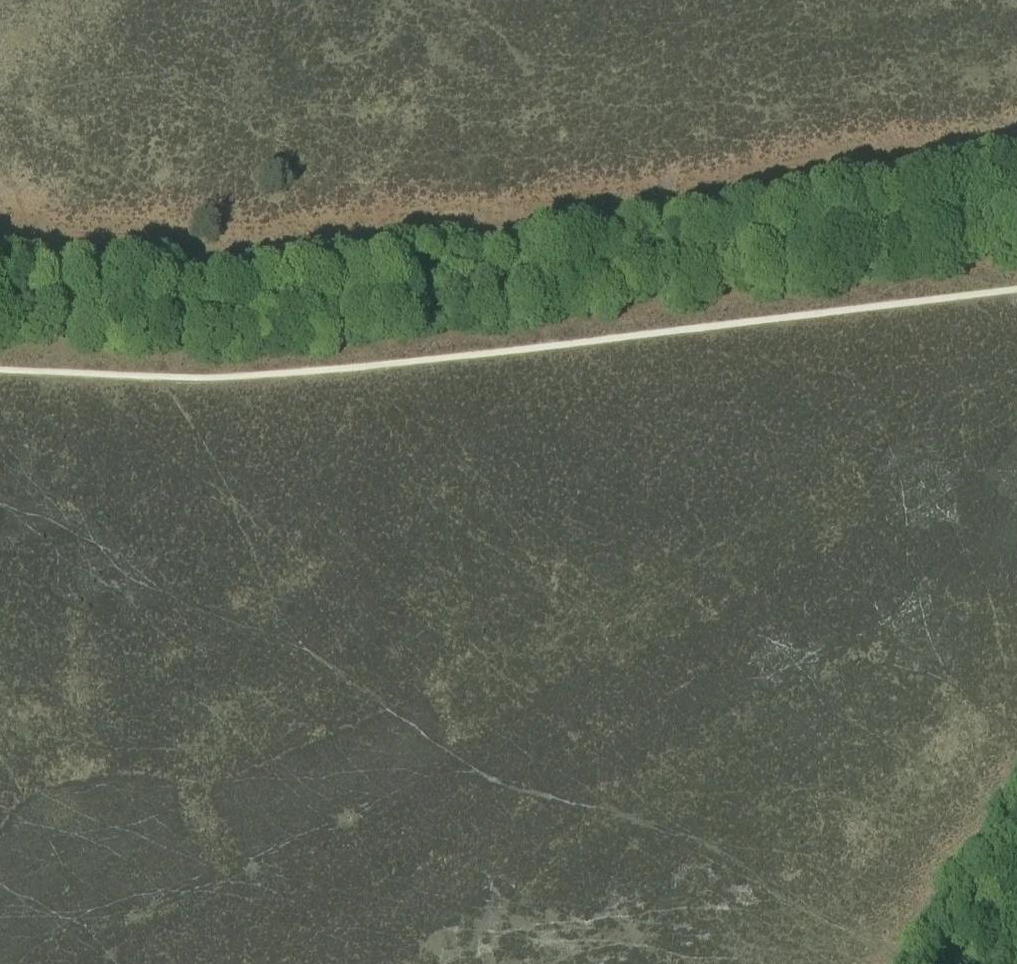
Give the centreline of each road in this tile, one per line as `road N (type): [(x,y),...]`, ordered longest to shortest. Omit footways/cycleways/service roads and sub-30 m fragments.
road 1 (track): [(0,300),(266,314),(1016,216)]

